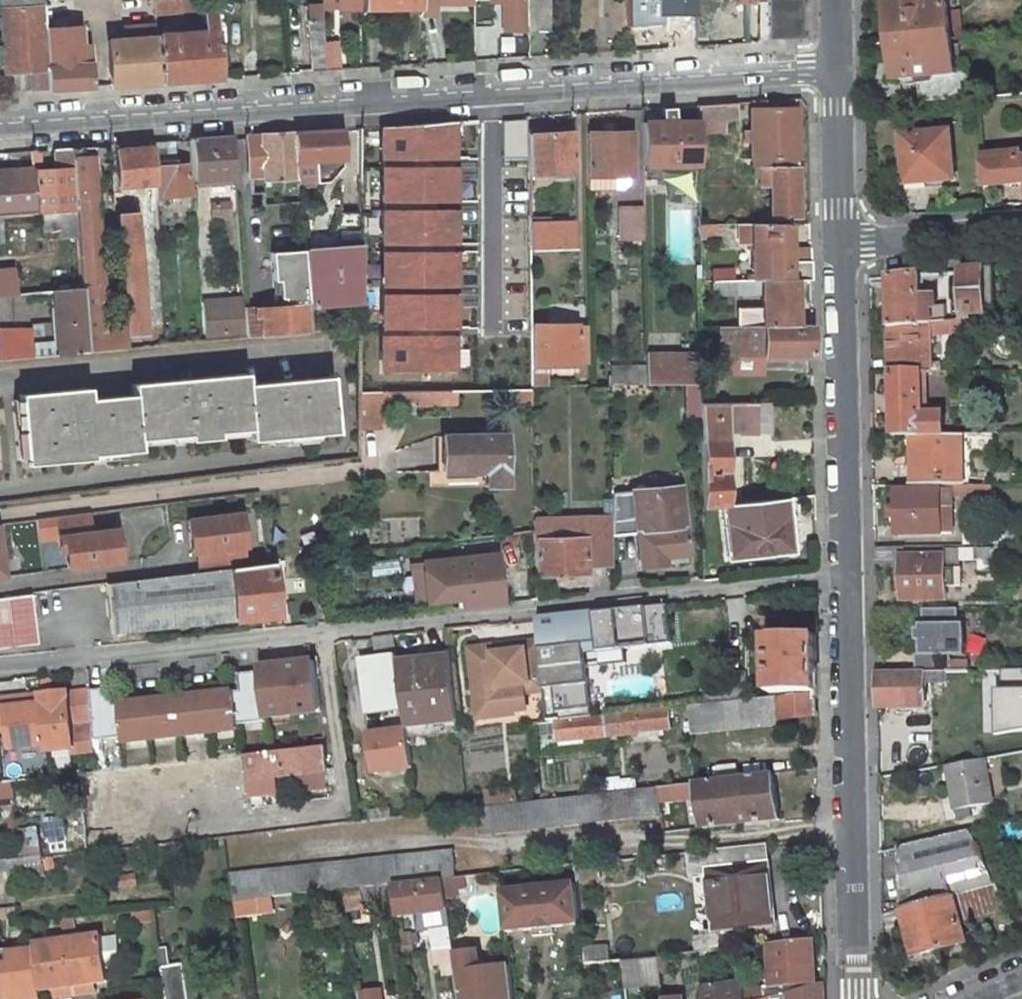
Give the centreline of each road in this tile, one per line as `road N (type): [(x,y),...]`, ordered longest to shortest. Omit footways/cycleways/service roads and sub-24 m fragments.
road 1 (residential): [(0,667),(848,575)]
road 2 (residential): [(0,125),(837,64)]
road 3 (residential): [(857,998),(848,575)]
road 4 (residential): [(848,575),(841,246)]
road 5 (residential): [(841,246),(837,64)]
road 6 (residential): [(841,246),(1021,232)]

